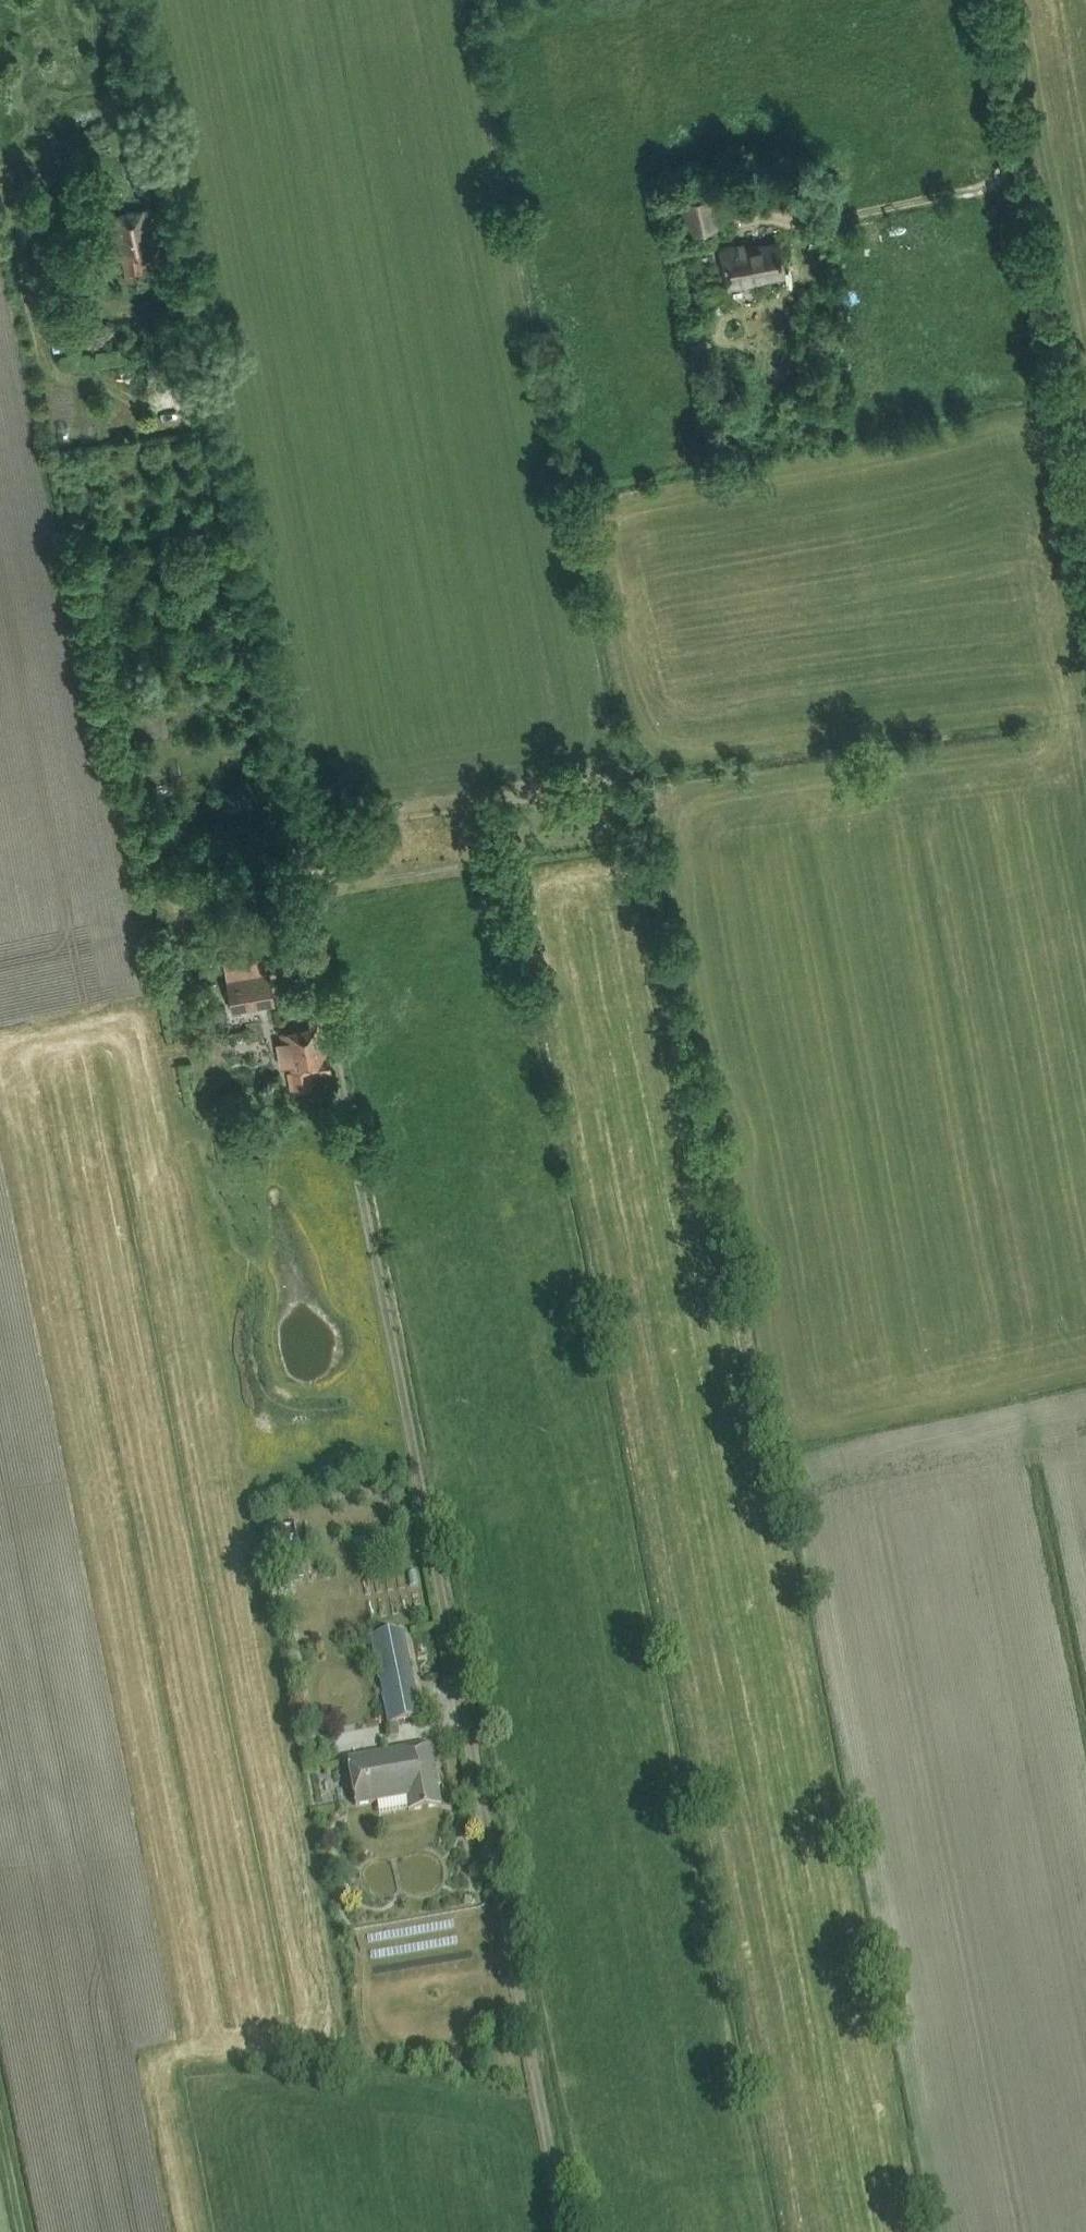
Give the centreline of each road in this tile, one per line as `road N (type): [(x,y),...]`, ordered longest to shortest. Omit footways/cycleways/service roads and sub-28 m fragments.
road 1 (track): [(1018,182),(807,223),(761,213)]
road 2 (track): [(982,0),(1018,182)]

